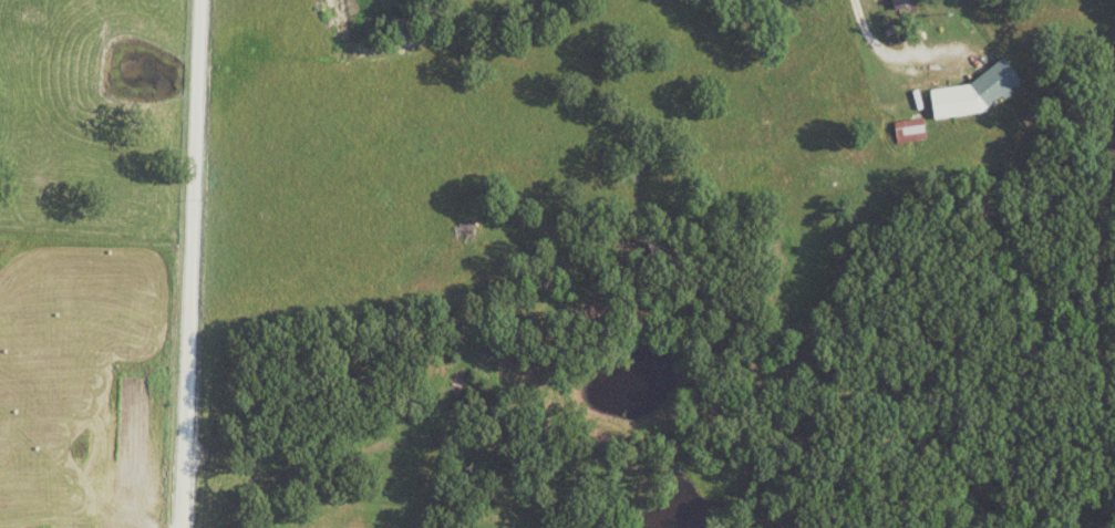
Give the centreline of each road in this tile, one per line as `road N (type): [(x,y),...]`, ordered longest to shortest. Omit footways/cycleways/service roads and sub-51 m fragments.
road 1 (residential): [(180,527),(200,0)]
road 2 (residential): [(854,0),(871,42),(901,62),(957,64),(987,51)]

